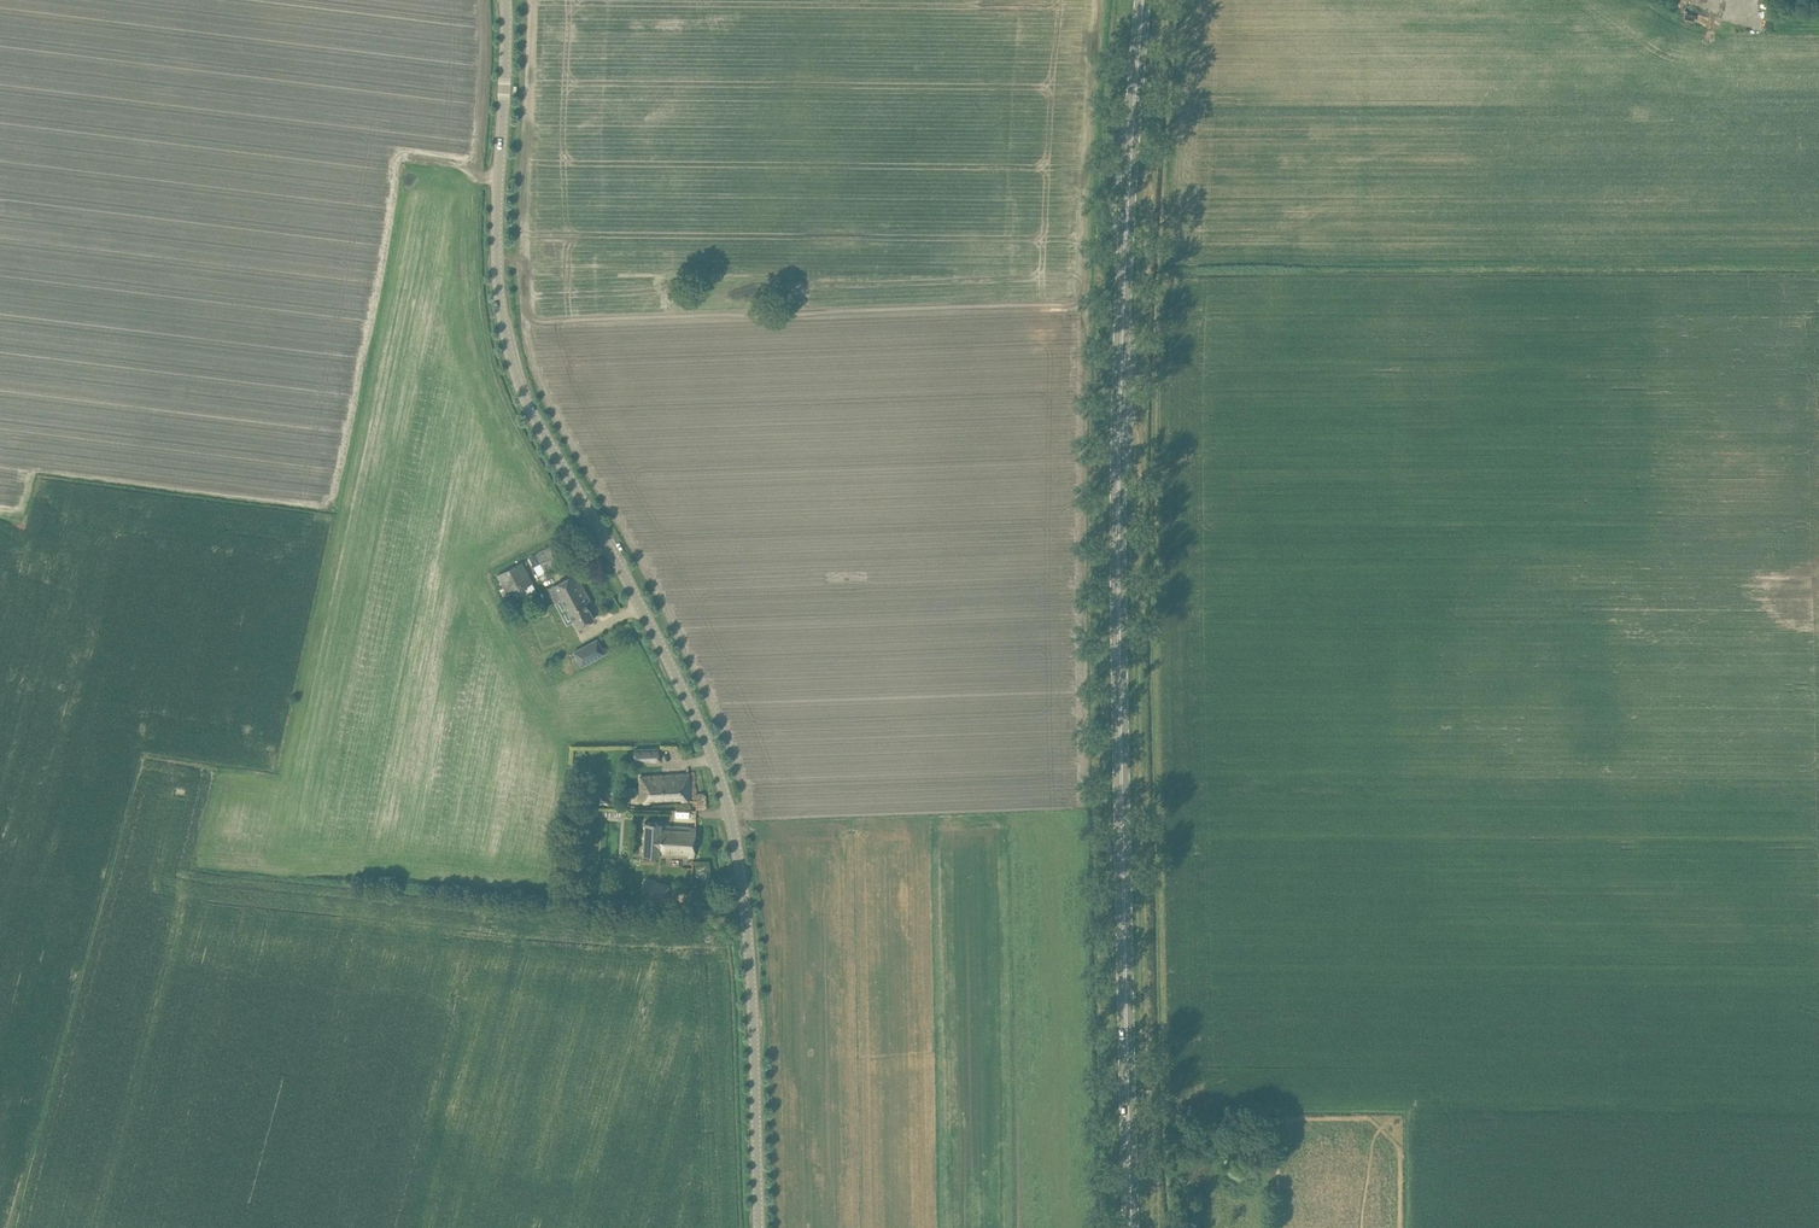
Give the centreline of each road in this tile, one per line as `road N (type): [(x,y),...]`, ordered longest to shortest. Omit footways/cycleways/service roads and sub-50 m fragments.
road 1 (unclassified): [(759,1227),(749,938),(720,774),(632,589),(535,416),(508,342),(498,222),(506,0)]
road 2 (primary): [(1131,1227),(1119,483),(1143,0)]

